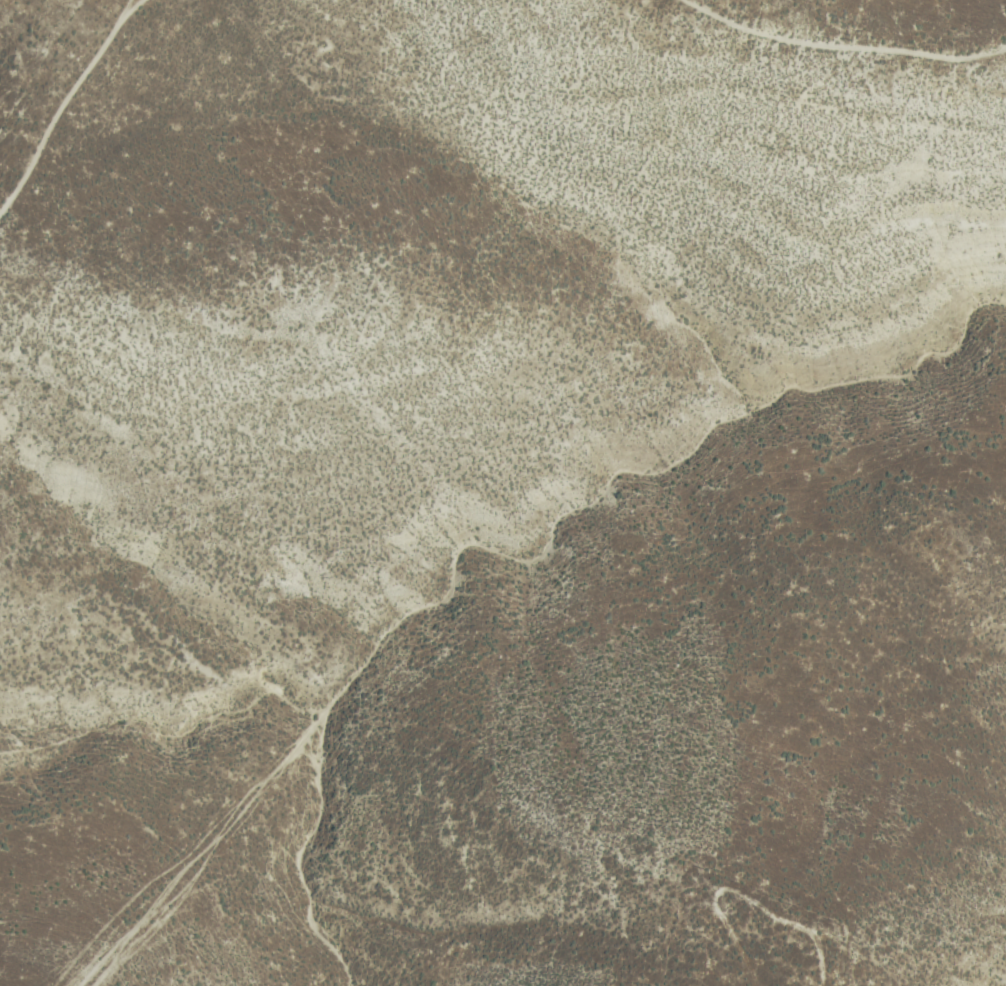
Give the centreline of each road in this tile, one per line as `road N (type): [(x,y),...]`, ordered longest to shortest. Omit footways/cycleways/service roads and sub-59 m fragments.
road 1 (track): [(91,985),(332,710)]
road 2 (track): [(681,0),(760,36),(957,60),(1005,44)]
road 3 (track): [(0,224),(73,96),(148,0)]

